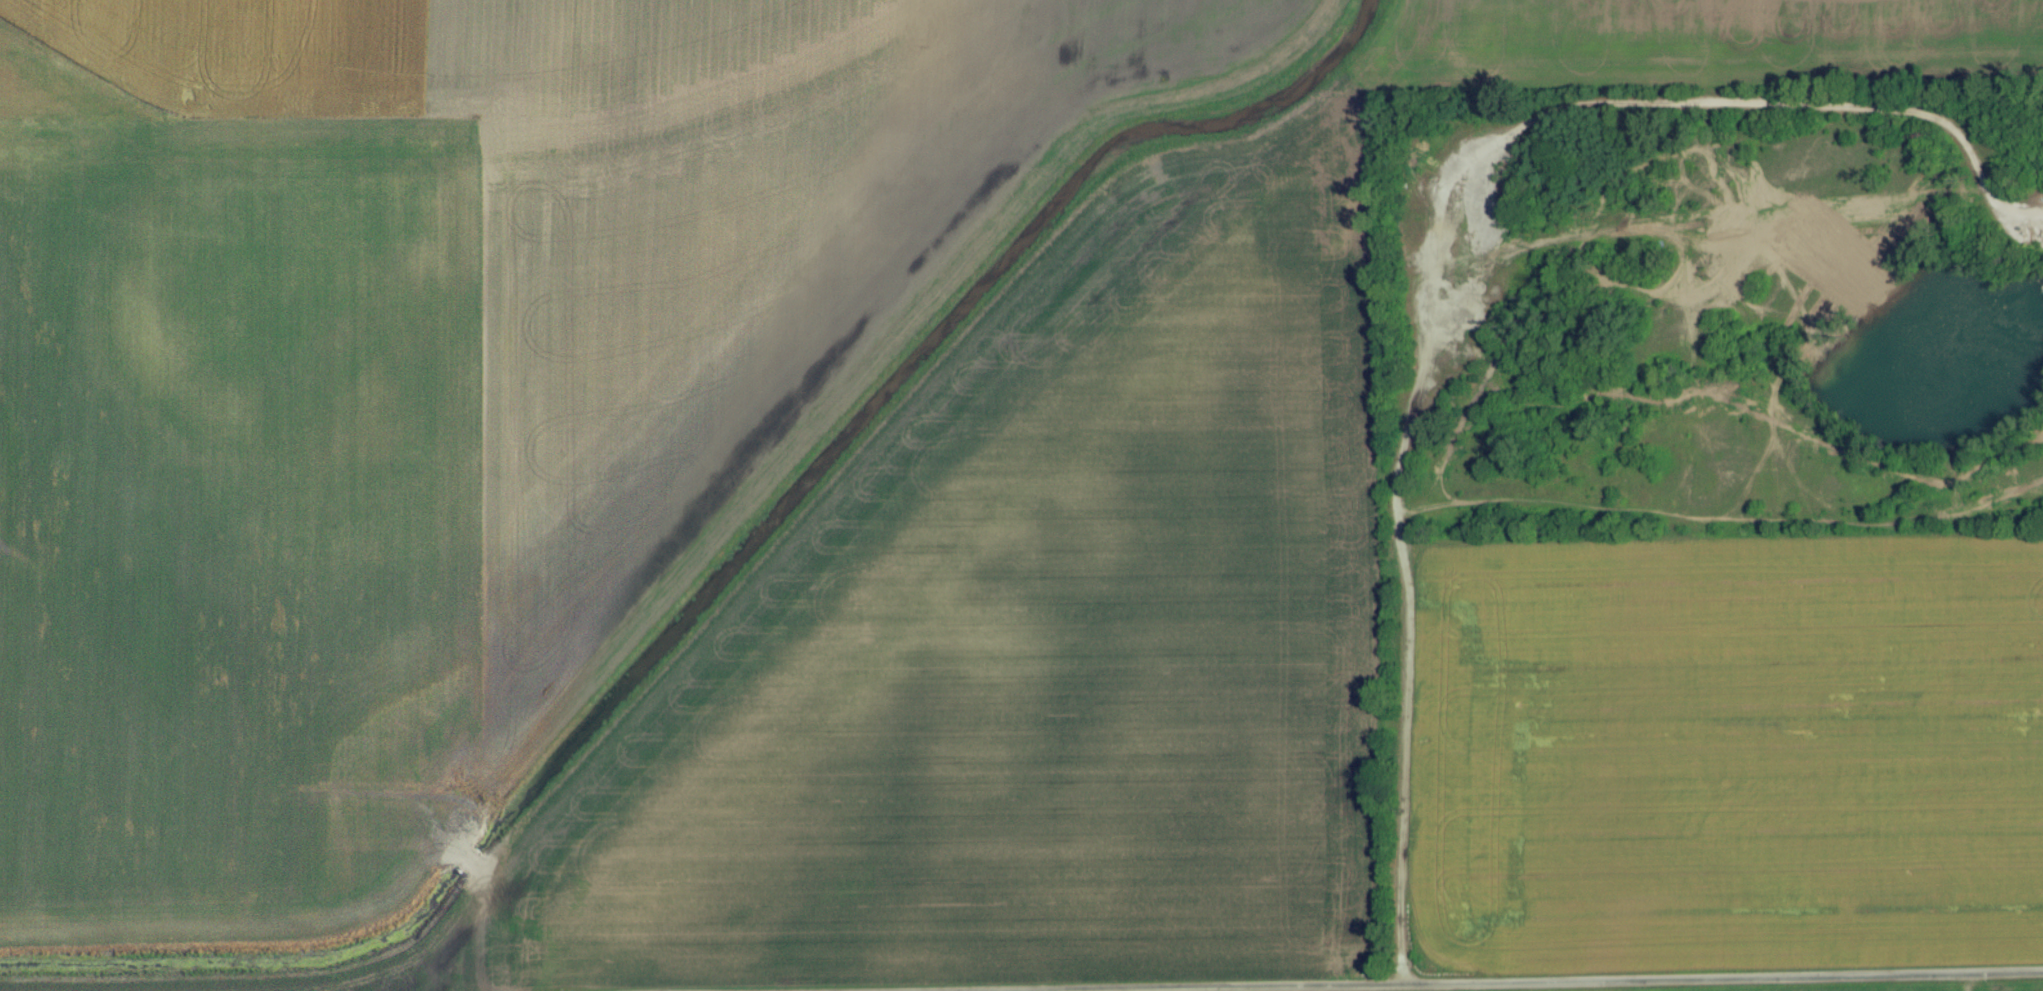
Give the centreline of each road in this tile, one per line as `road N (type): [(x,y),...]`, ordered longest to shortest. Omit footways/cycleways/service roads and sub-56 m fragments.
road 1 (residential): [(1390,990),(2042,980)]

